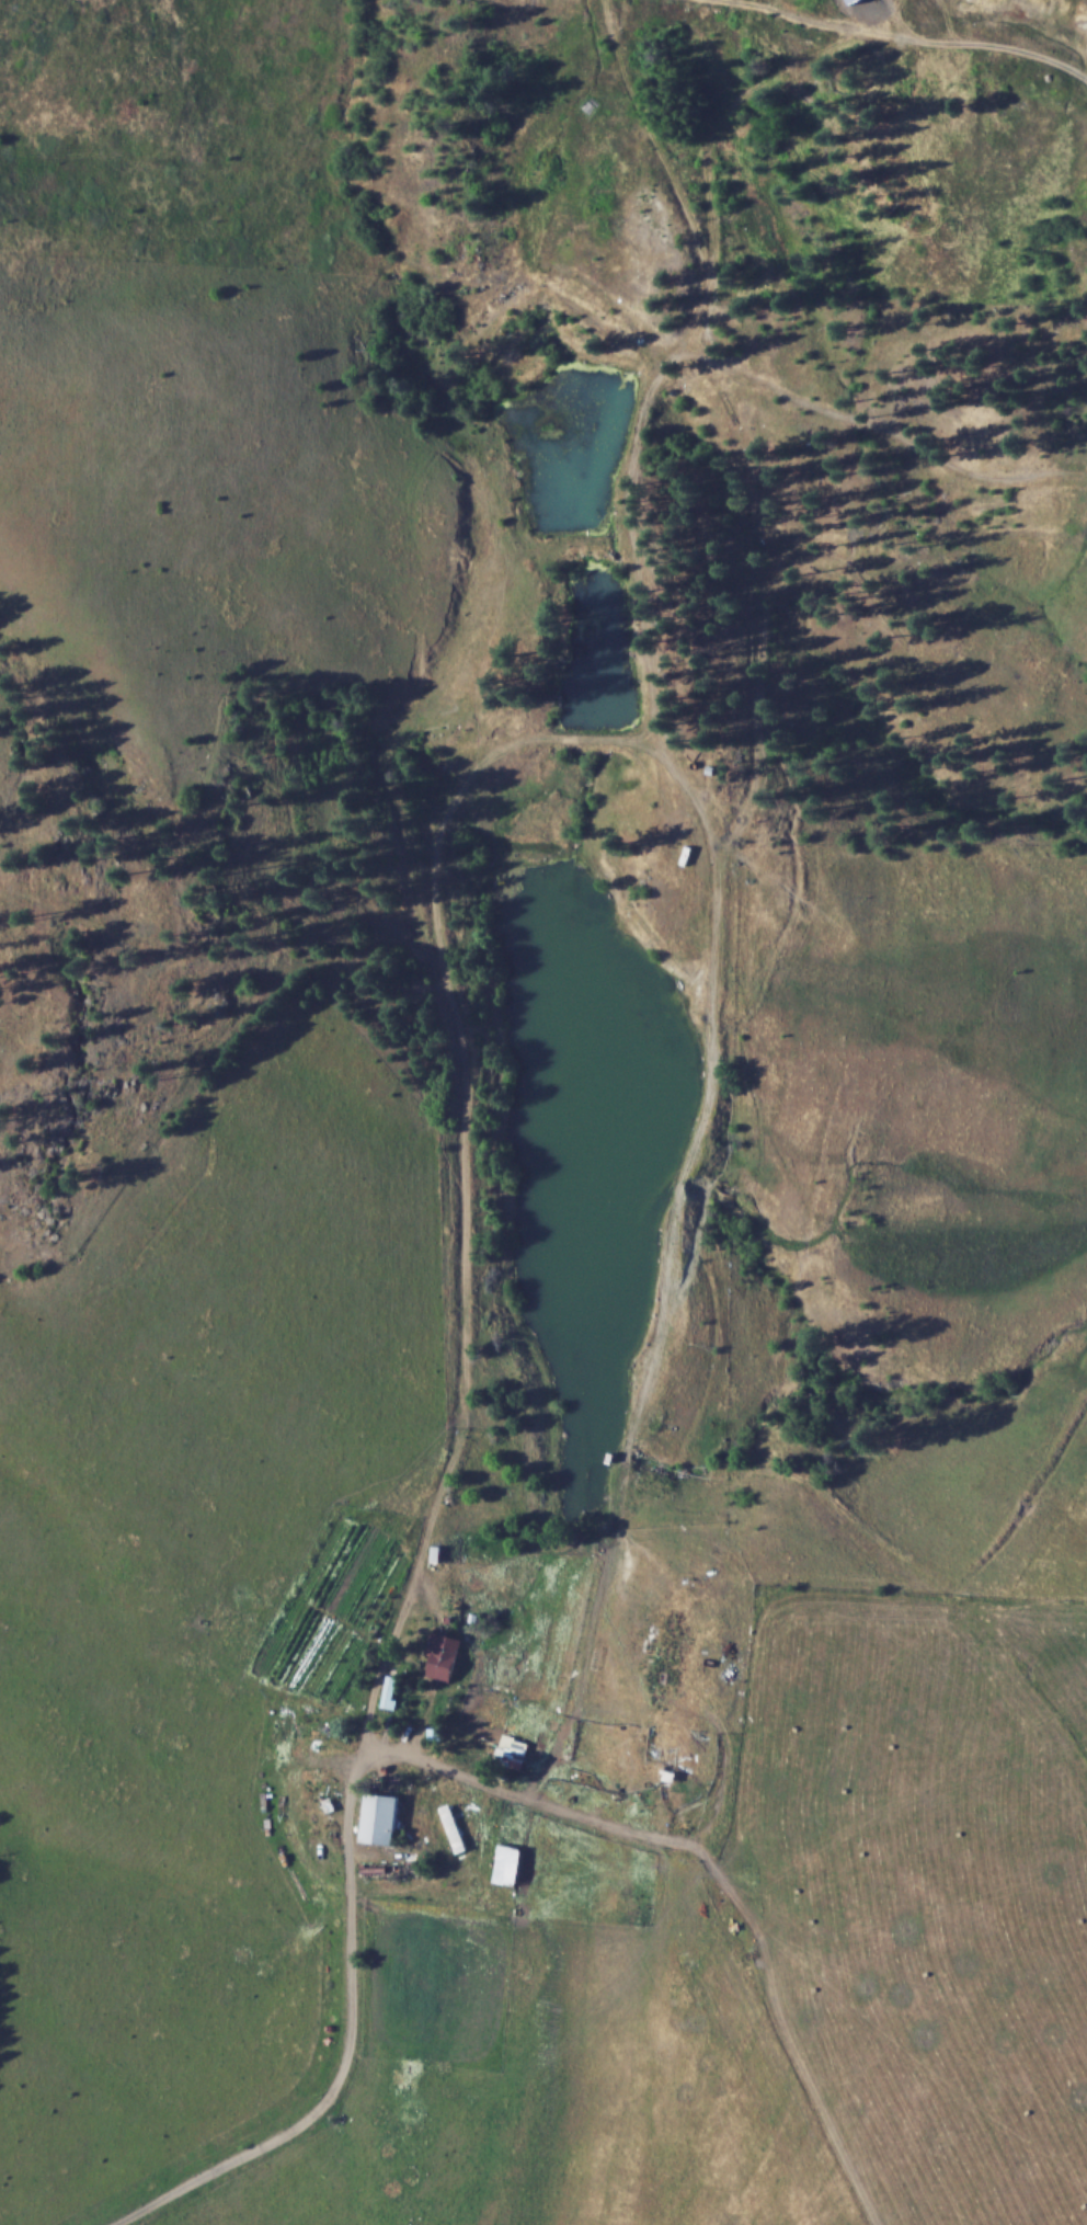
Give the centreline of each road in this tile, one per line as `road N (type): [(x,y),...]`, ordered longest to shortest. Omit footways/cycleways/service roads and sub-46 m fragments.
road 1 (residential): [(111,2224),(308,2122),(341,2085),(354,2031),(348,1785),(368,1745),(520,1798),(695,1844),(723,1798),(726,1742),(706,1699)]

